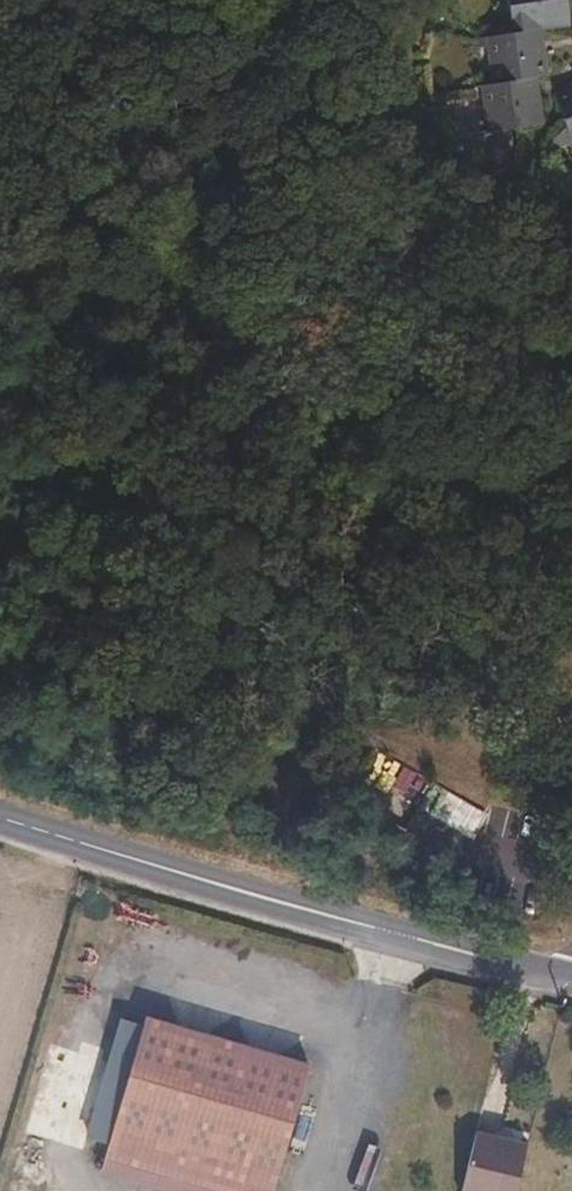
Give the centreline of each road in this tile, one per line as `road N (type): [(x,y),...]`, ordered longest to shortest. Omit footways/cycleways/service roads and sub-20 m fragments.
road 1 (tertiary): [(0,817),(566,977)]

